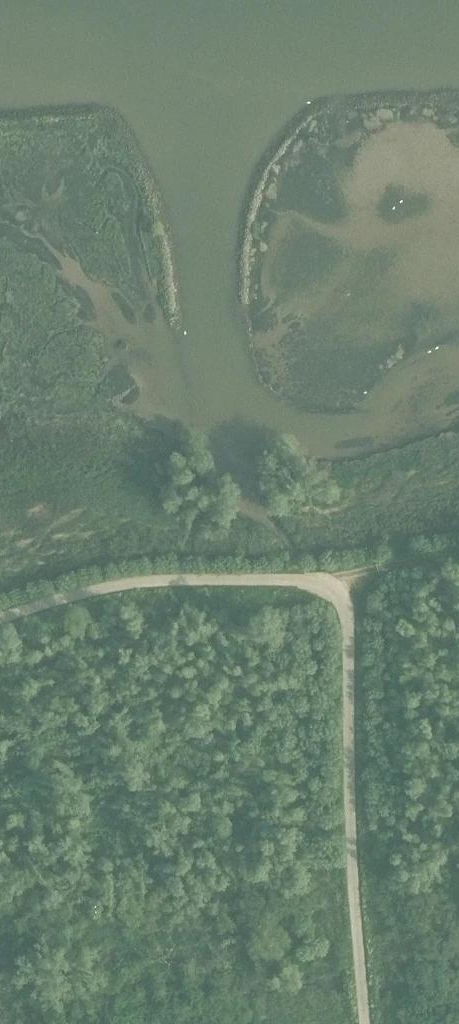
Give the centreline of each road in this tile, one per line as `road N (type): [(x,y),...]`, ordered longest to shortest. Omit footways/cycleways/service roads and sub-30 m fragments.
road 1 (unclassified): [(363,1023),(344,612),(325,584),(150,579),(0,618)]
road 2 (track): [(458,556),(325,584)]

